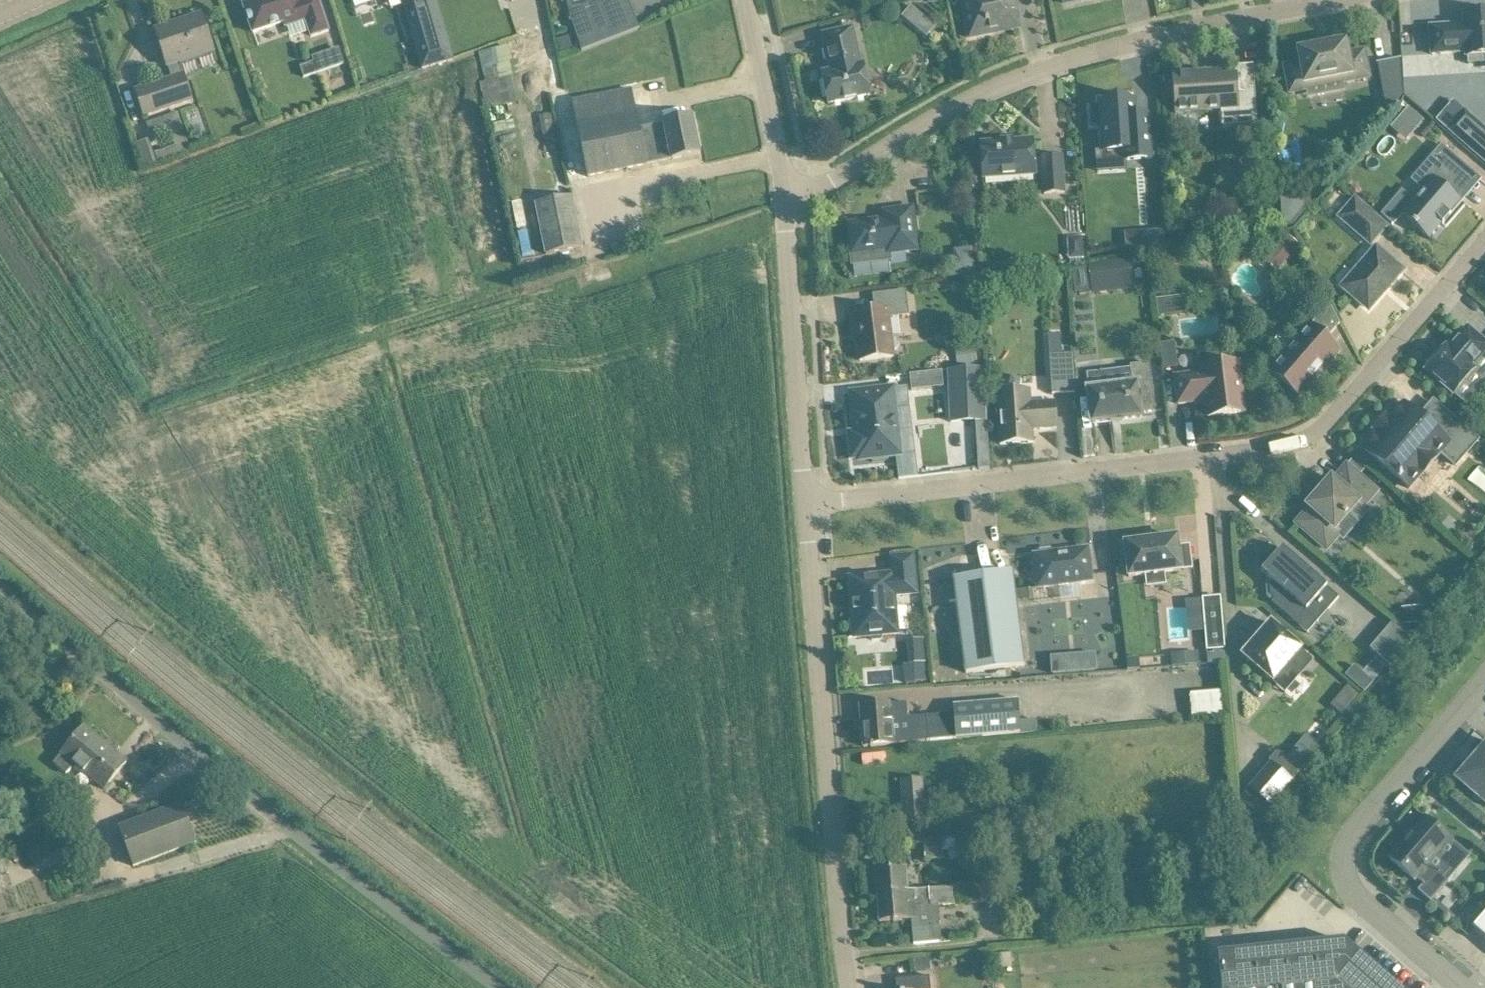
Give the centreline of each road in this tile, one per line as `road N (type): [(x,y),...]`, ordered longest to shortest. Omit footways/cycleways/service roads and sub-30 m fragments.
road 1 (unclassified): [(806,506),(1304,439),(1484,243)]
road 2 (unclassified): [(502,987),(288,830),(0,593)]
road 3 (unclassified): [(791,201),(1015,81),(1329,0)]
road 4 (unclassified): [(848,987),(806,506)]
road 5 (unclassified): [(1450,987),(1353,904),(1339,871),(1345,841),(1484,680)]
road 6 (unclassified): [(806,506),(791,201)]
road 7 (unclassified): [(791,201),(744,0)]

